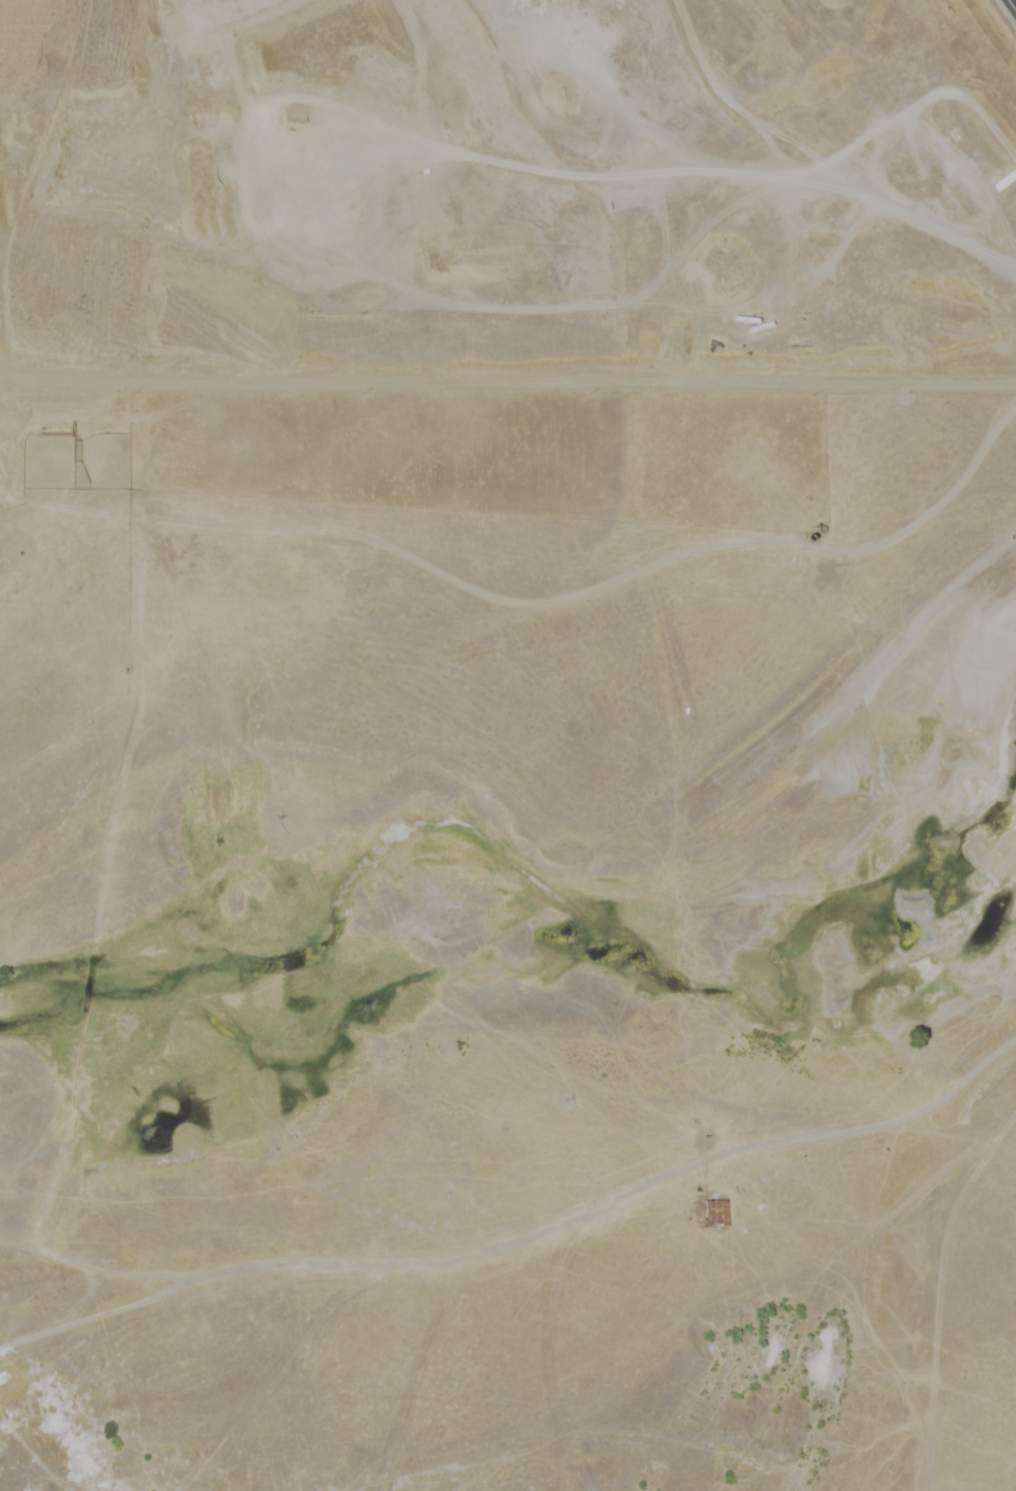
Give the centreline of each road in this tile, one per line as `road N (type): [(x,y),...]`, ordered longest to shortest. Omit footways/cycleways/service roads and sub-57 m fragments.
road 1 (residential): [(1015,1036),(794,1202)]

